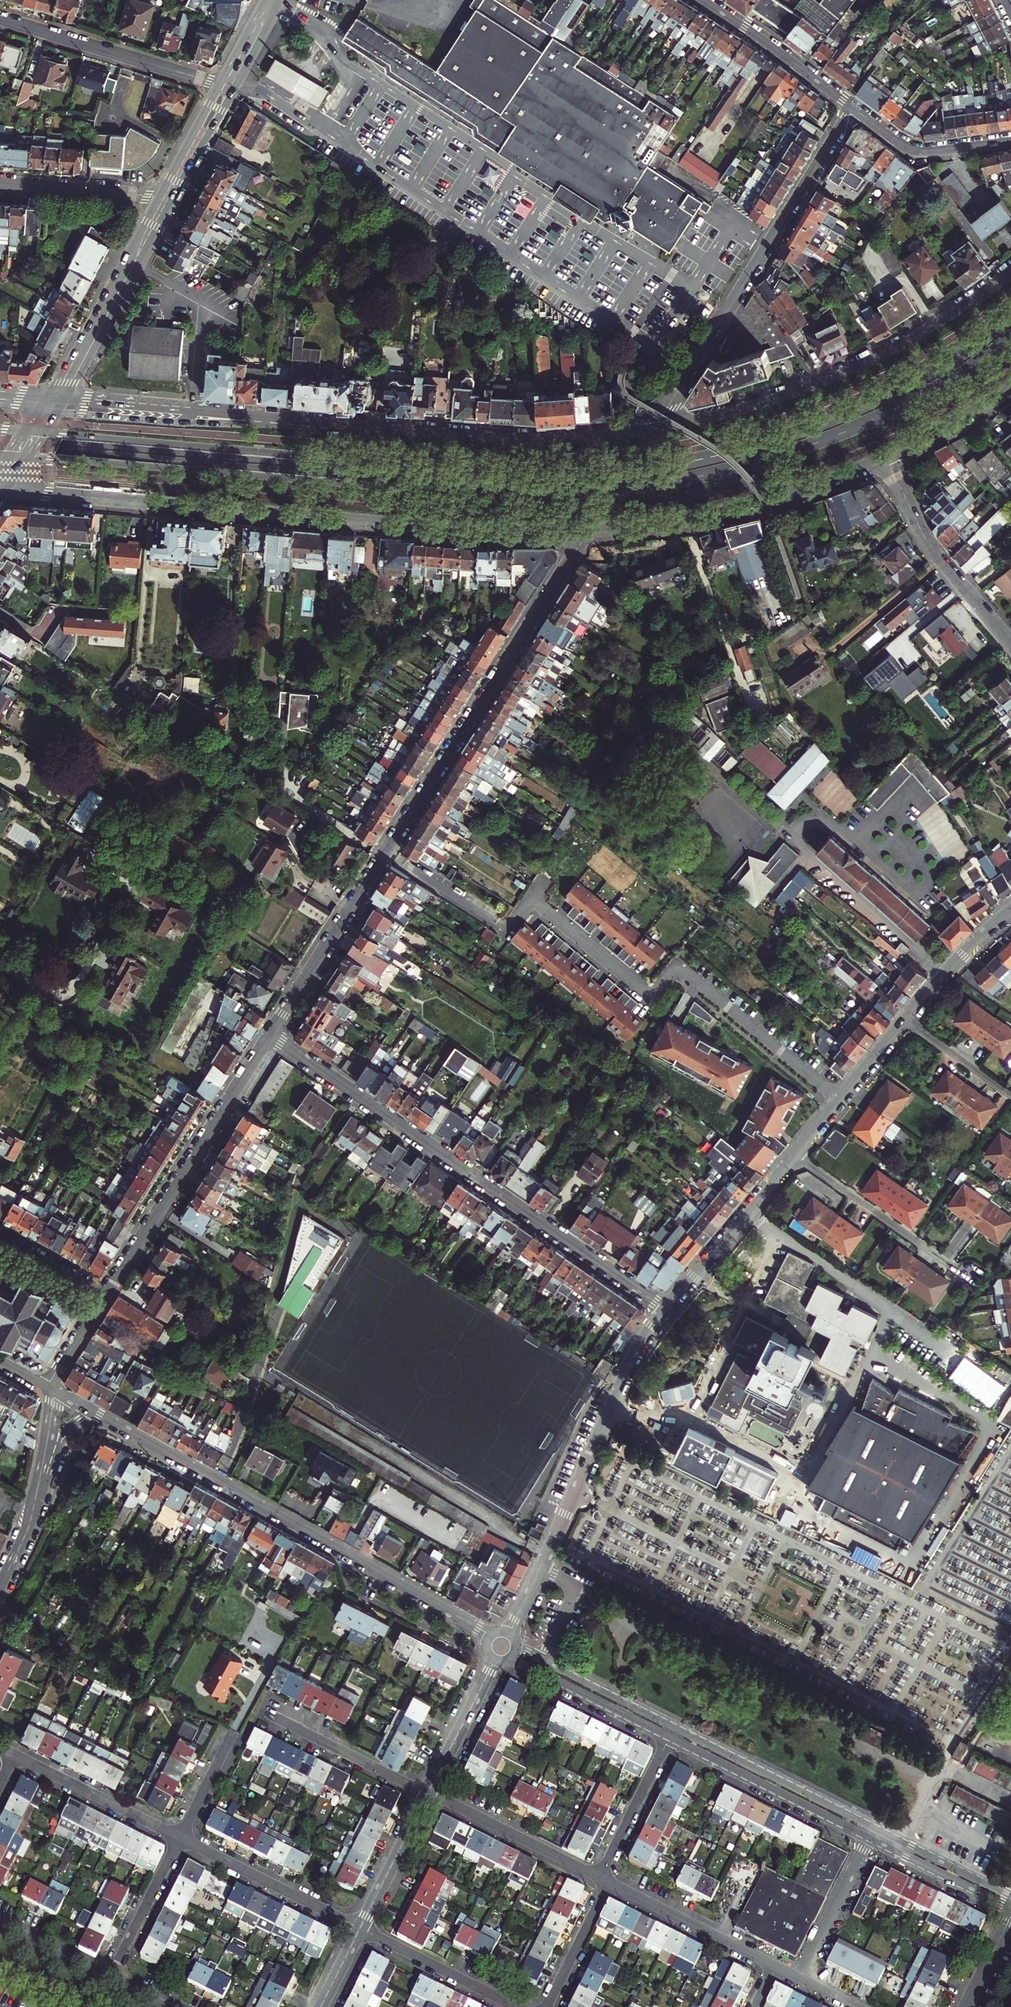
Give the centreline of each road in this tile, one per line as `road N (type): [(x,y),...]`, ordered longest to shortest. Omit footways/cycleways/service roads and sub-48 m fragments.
road 1 (primary): [(373,482),(546,494),(696,476),(863,424),(1010,340)]
road 2 (primary): [(1010,318),(884,397),(705,458),(541,477),(381,467)]
road 3 (tertiary): [(670,425),(518,437),(59,397)]
road 4 (tertiary): [(0,489),(470,528),(591,528)]
road 5 (residential): [(388,850),(508,930),(528,904),(541,906),(643,990),(678,976),(695,980),(839,1100)]
road 6 (residential): [(57,1390),(490,1636)]
road 7 (residential): [(272,1035),(667,1310)]
road 8 (primary): [(381,467),(0,437)]
road 9 (residential): [(388,850),(591,528)]
road 10 (tertiary): [(1010,273),(845,372),(670,425)]
road 11 (primary): [(0,445),(373,482)]
road 12 (residential): [(670,425),(688,372),(854,108)]
road 13 (residential): [(667,1310),(623,1379),(510,1634)]
road 14 (primary): [(17,455),(373,482)]
road 15 (primary): [(381,467),(34,431)]
road 16 (residential): [(104,1296),(272,1035)]
road 17 (tertiary): [(591,528),(730,509),(886,457)]
road 18 (residential): [(227,86),(0,18)]
road 19 (secondary): [(59,397),(167,196)]
road 20 (residential): [(875,1829),(674,1728)]
road 21 (residential): [(1010,643),(929,543),(886,457)]
road 22 (residential): [(793,1155),(977,1283)]
road 23 (residential): [(669,1739),(869,1838)]
road 24 (residential): [(272,1035),(388,850)]
road 25 (residential): [(360,1929),(181,1839)]
road 26 (residential): [(0,1580),(31,1516),(57,1390)]
road 27 (residential): [(793,1155),(667,1310)]
road 28 (residential): [(428,1793),(599,1877)]
road 29 (residential): [(609,1882),(775,1967)]
road 30 (residential): [(181,1839),(14,1756)]
road 31 (tertiary): [(702,0),(854,108)]
road 32 (residential): [(504,1663),(524,1665),(669,1739)]
road 33 (residential): [(674,1728),(516,1641)]
road 34 (residential): [(268,1715),(428,1793)]
road 35 (residential): [(516,2006),(360,1929)]
road 36 (tertiary): [(854,108),(923,152),(1010,141)]
road 37 (residential): [(0,182),(167,196)]
road 38 (residential): [(869,1838),(1010,1912)]
road 39 (residential): [(107,1979),(181,1839)]
road 40 (residential): [(798,1977),(869,1838)]
road 41 (residential): [(599,1877),(669,1739)]
road 42 (residential): [(428,1793),(360,1929)]
road 43 (residential): [(1009,912),(905,1022)]
road 44 (residential): [(1010,1895),(875,1829)]
road 45 (residential): [(494,1662),(428,1793)]
road 46 (tertiary): [(886,457),(1010,386)]
road 47 (residential): [(545,2006),(609,1882)]
road 48 (residential): [(905,1022),(1010,1098)]
road 49 (secondary): [(167,196),(227,86)]
road 50 (residential): [(107,1979),(0,1925)]

